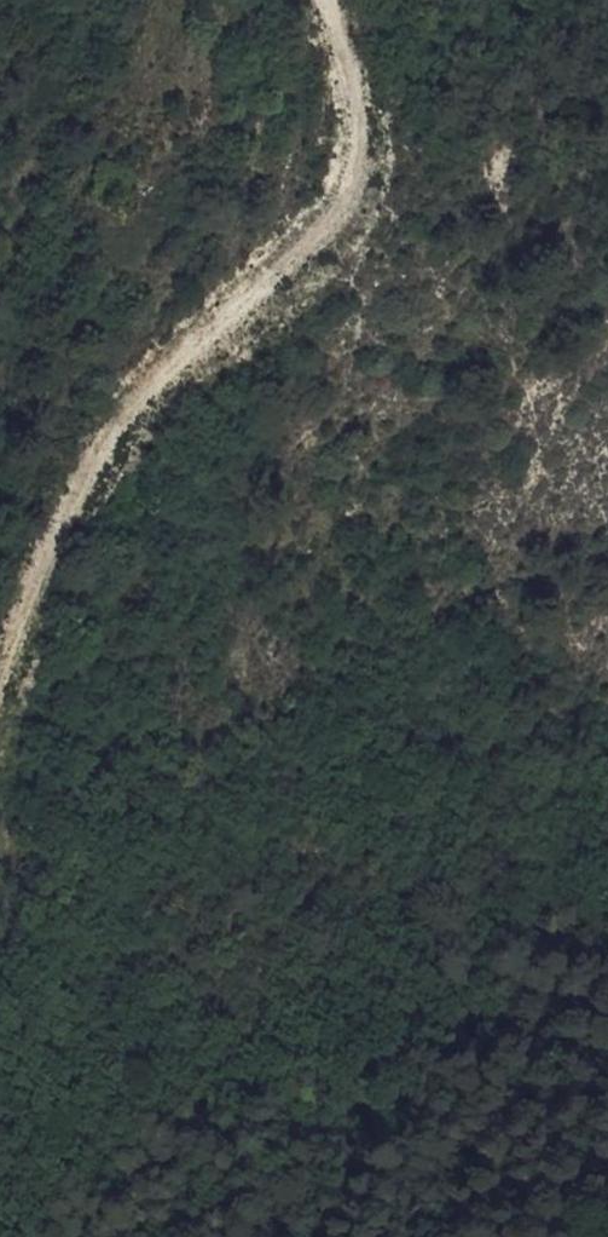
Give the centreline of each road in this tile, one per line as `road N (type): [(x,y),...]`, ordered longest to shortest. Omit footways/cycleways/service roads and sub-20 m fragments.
road 1 (track): [(332,0),(354,74),(359,168),(324,232),(161,376),(80,491),(0,672)]

